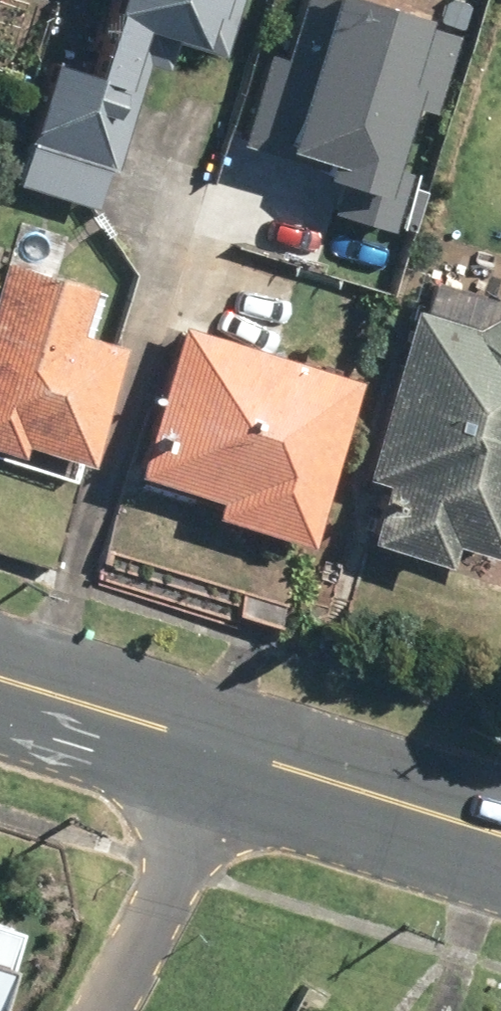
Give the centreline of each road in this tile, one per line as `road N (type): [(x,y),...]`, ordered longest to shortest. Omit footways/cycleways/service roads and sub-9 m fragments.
road 1 (residential): [(99,1010),(242,757)]
road 2 (secondary): [(242,757),(500,836)]
road 3 (secondary): [(0,682),(242,757)]

